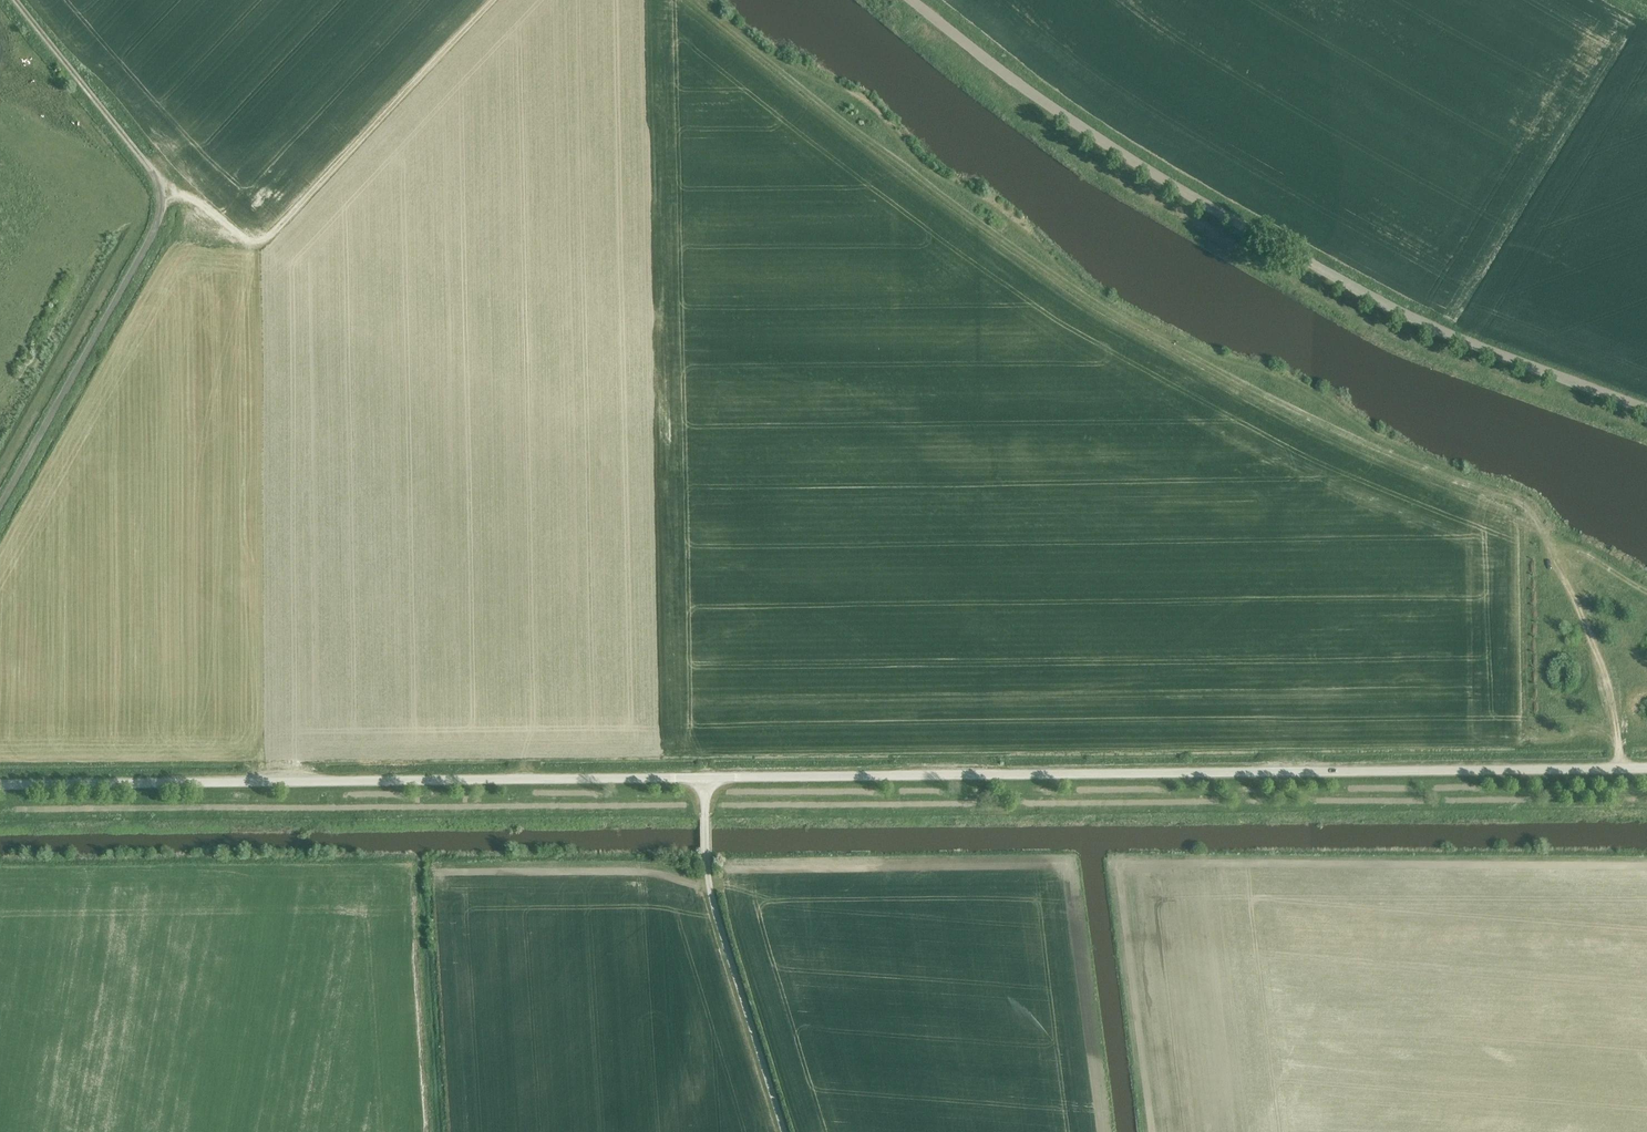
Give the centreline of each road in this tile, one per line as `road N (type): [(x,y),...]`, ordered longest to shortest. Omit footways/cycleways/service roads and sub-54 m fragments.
road 1 (unclassified): [(0,786),(1646,768)]
road 2 (track): [(1646,409),(1383,306),(1131,161),(913,0)]
road 3 (track): [(0,508),(153,234),(164,201),(154,175),(15,0)]
road 4 (track): [(164,201),(193,199),(245,238),(267,238),(494,0)]
road 5 (track): [(1549,537),(1610,685),(1621,768)]

